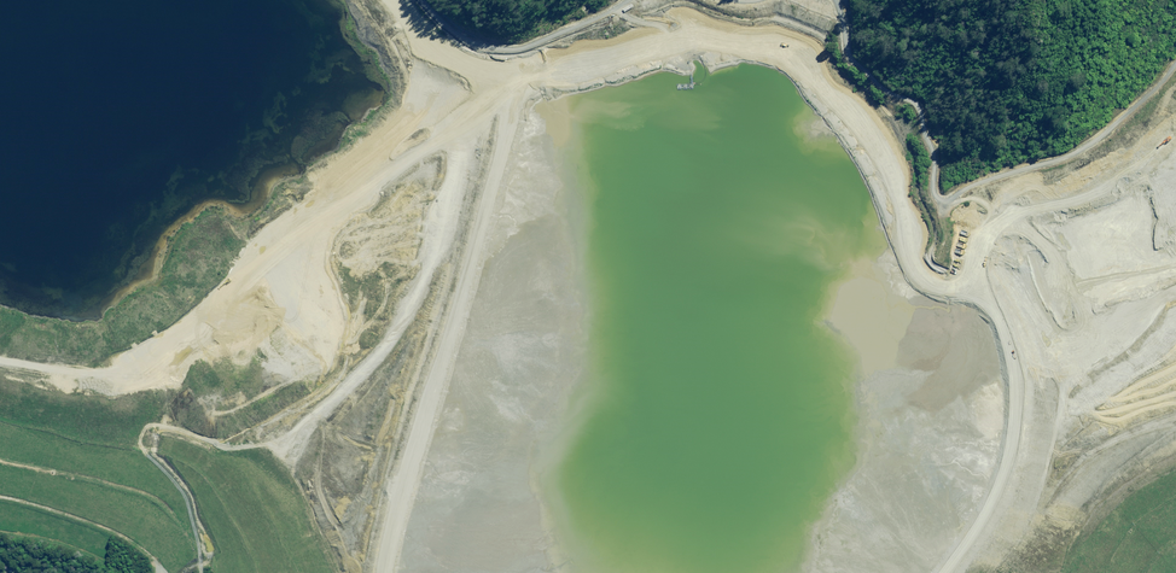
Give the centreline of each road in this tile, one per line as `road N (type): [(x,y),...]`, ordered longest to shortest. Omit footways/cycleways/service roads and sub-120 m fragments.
road 1 (track): [(504,92),(688,45),(770,53),(802,73),(867,165),(914,274),(929,286),(980,290),(994,300),(1017,347),(1020,398),(1008,475),(946,572)]
road 2 (track): [(0,361),(83,373),(121,367),(215,304),(286,222),(455,138)]
road 3 (track): [(510,101),(498,85),(458,67),(440,79),(459,162),(451,217),(398,332),(297,443)]
road 4 (track): [(386,572),(510,101)]
road 5 (track): [(834,0),(853,62),(884,92),(919,110),(939,197),(1081,148),(1114,123)]
road 6 (track): [(994,300),(1023,308),(1048,361),(1085,347),(1104,329),(1167,201),(1154,173),(1126,170)]
road 7 (track): [(980,290),(994,231),(1126,170),(1175,123)]
road 8 (track): [(201,572),(187,500),(139,440),(149,425),(214,443)]
road 9 (track): [(426,0),(458,35),(506,50),(628,0)]
road 10 (track): [(200,549),(145,494),(0,459)]
road 11 (track): [(0,498),(114,534),(159,571)]
road 12 (track): [(143,450),(204,475),(258,572)]
road 13 (track): [(1048,361),(1063,368),(1101,358),(1175,291)]
road 14 (track): [(0,419),(143,451)]
road 15 (track): [(339,572),(294,473),(297,443)]
road 16 (track): [(1114,123),(1124,93),(1115,0)]
road 17 (track): [(117,572),(57,543),(0,533)]

